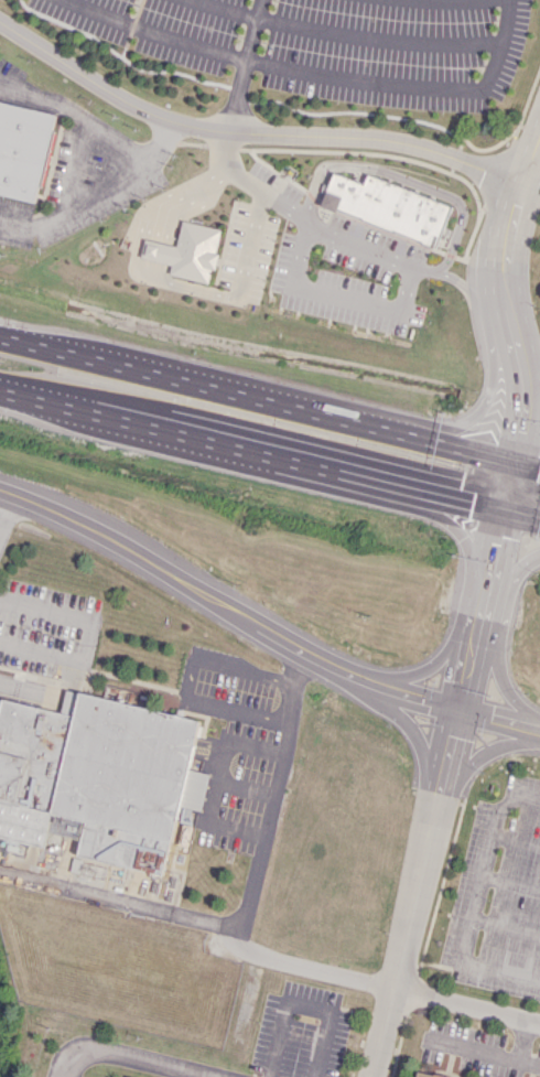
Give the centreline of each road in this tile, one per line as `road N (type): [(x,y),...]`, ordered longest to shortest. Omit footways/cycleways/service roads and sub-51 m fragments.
road 1 (residential): [(0,20),(163,117),(249,132),(403,142),(520,183)]
road 2 (trunk): [(510,462),(0,337)]
road 3 (trunk): [(0,401),(419,503)]
road 4 (tertiary): [(0,488),(84,523),(364,685)]
road 5 (residential): [(455,718),(369,1076)]
road 6 (tertiary): [(520,390),(506,247),(539,135)]
road 7 (trunk): [(509,329),(493,389),(468,420),(393,433)]
road 8 (residential): [(364,685),(401,720),(438,790)]
road 9 (tertiary): [(477,629),(428,665),(364,685)]
road 10 (residential): [(438,790),(482,750),(539,733)]

